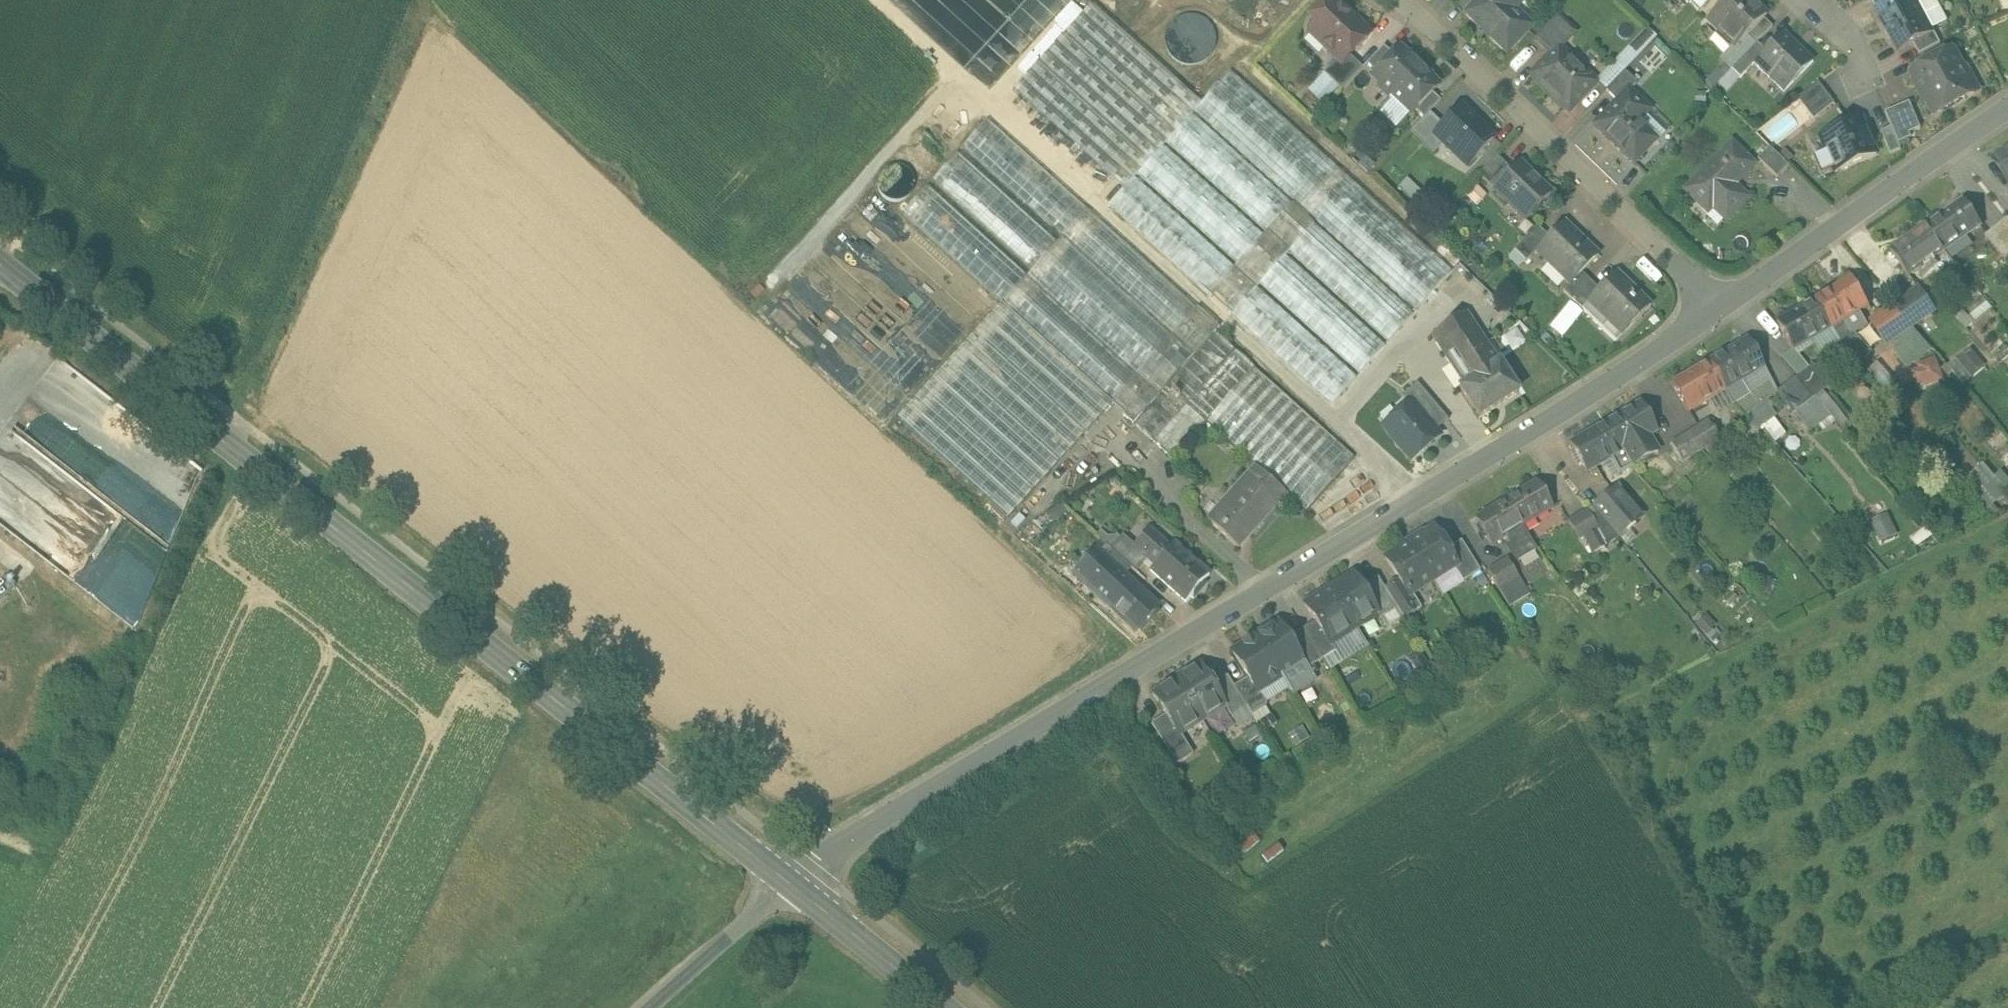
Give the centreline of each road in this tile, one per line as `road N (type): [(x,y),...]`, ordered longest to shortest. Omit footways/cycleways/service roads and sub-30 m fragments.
road 1 (residential): [(1718,309),(789,882)]
road 2 (secondary): [(789,882),(0,264)]
road 3 (residential): [(1718,309),(1398,0)]
road 4 (residential): [(2007,106),(1718,309)]
road 5 (secondary): [(944,1007),(789,882)]
road 6 (unclassified): [(789,882),(644,1007)]

